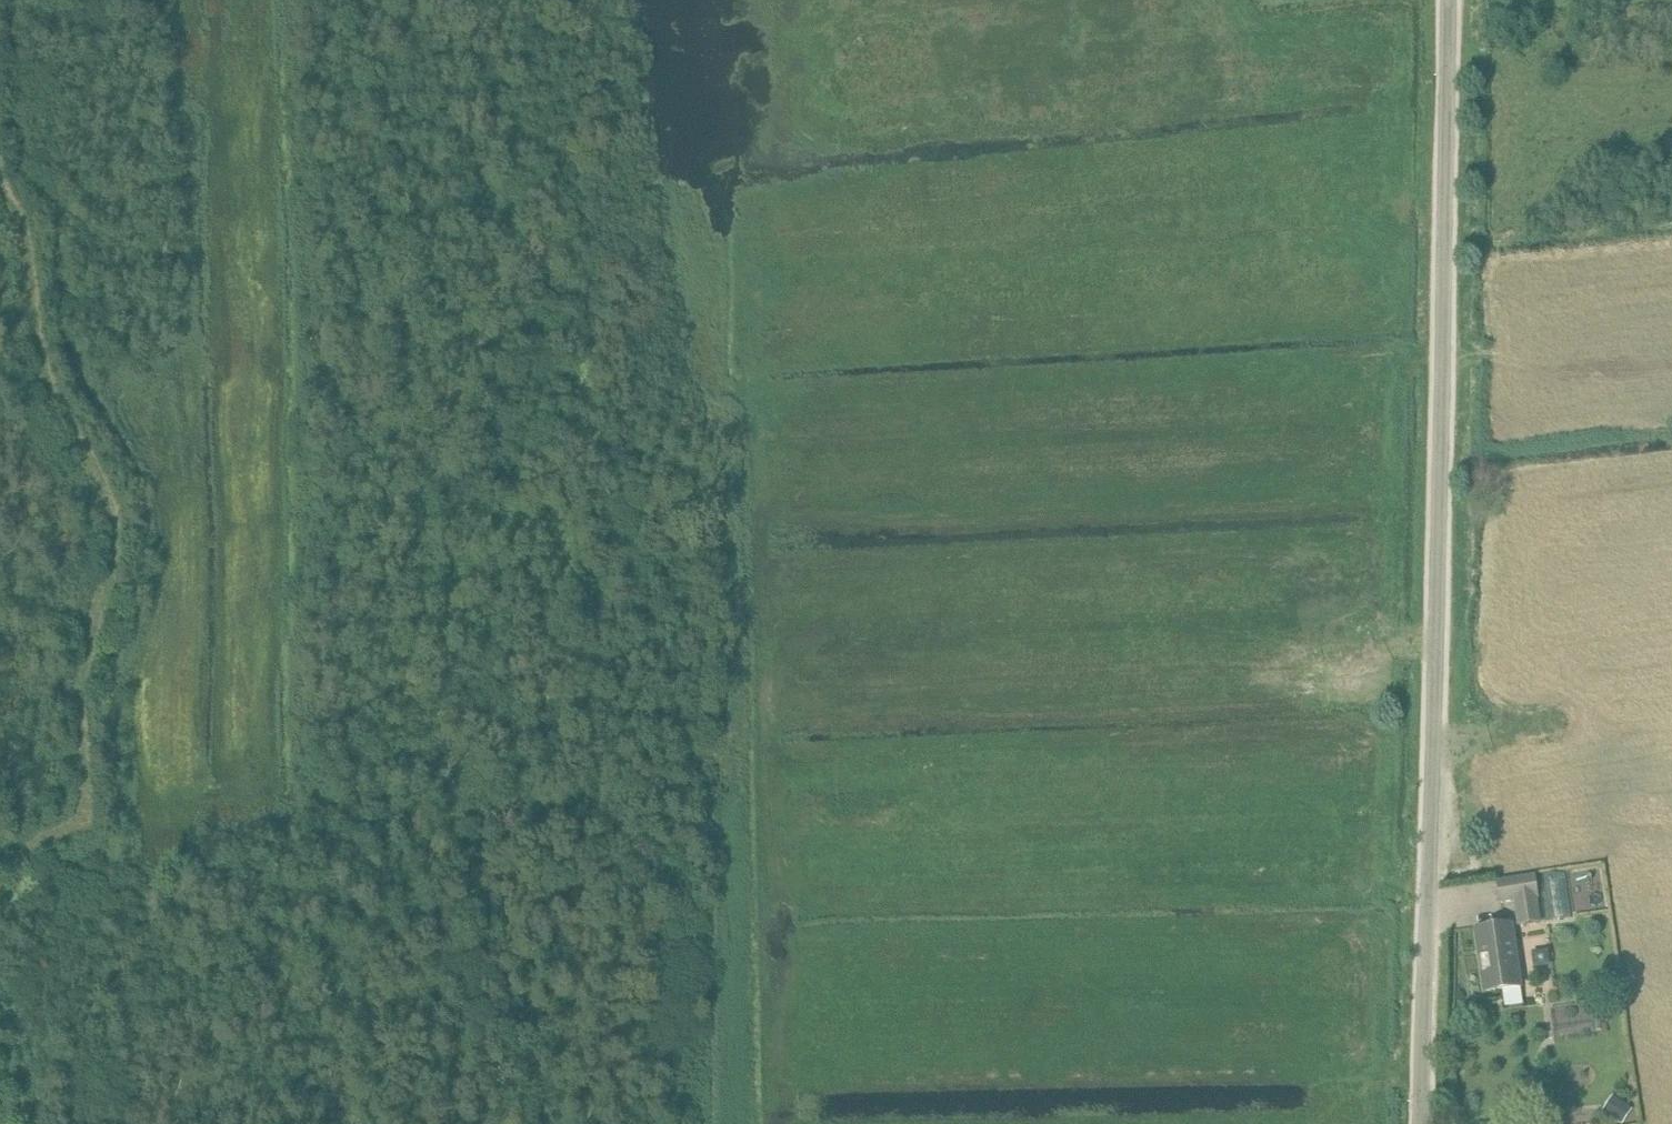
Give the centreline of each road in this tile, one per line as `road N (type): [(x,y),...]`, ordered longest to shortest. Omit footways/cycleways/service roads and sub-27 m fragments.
road 1 (unclassified): [(1423,1123),(1448,0)]

